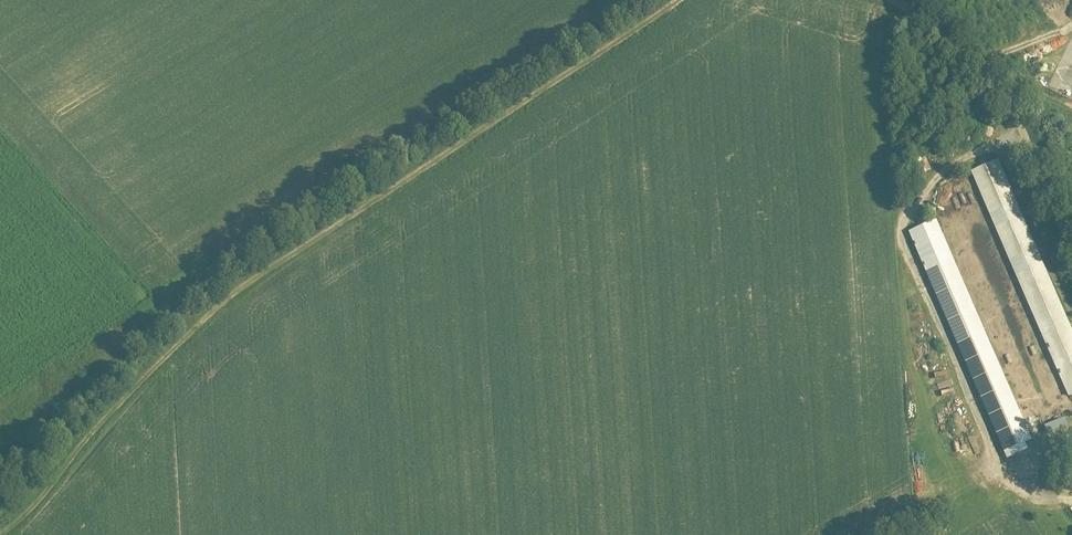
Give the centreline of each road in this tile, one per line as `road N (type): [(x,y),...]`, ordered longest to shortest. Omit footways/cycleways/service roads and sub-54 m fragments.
road 1 (track): [(674,0),(266,270),(181,339),(3,534)]
road 2 (unclassified): [(1071,238),(1019,118),(945,41),(873,0)]

